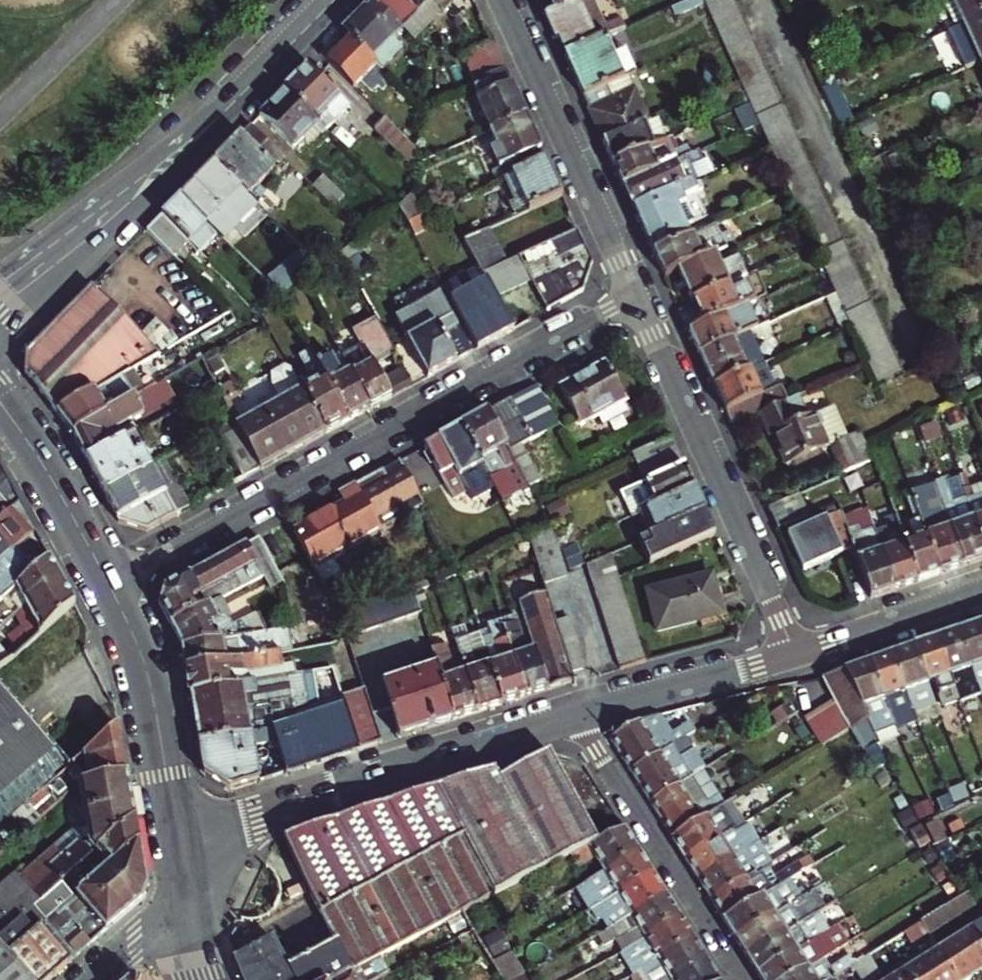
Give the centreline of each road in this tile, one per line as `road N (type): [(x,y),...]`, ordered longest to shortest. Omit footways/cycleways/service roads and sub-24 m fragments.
road 1 (residential): [(109,586),(635,295)]
road 2 (tertiary): [(0,295),(182,152),(334,0)]
road 3 (residential): [(175,841),(575,715)]
road 4 (residential): [(635,295),(795,657)]
road 5 (residential): [(499,0),(635,295)]
road 6 (residential): [(742,979),(575,715)]
road 7 (secondary): [(109,586),(146,673),(175,841)]
road 8 (residential): [(575,715),(795,657)]
road 9 (secondary): [(0,404),(109,586)]
road 10 (residential): [(795,657),(981,593)]

